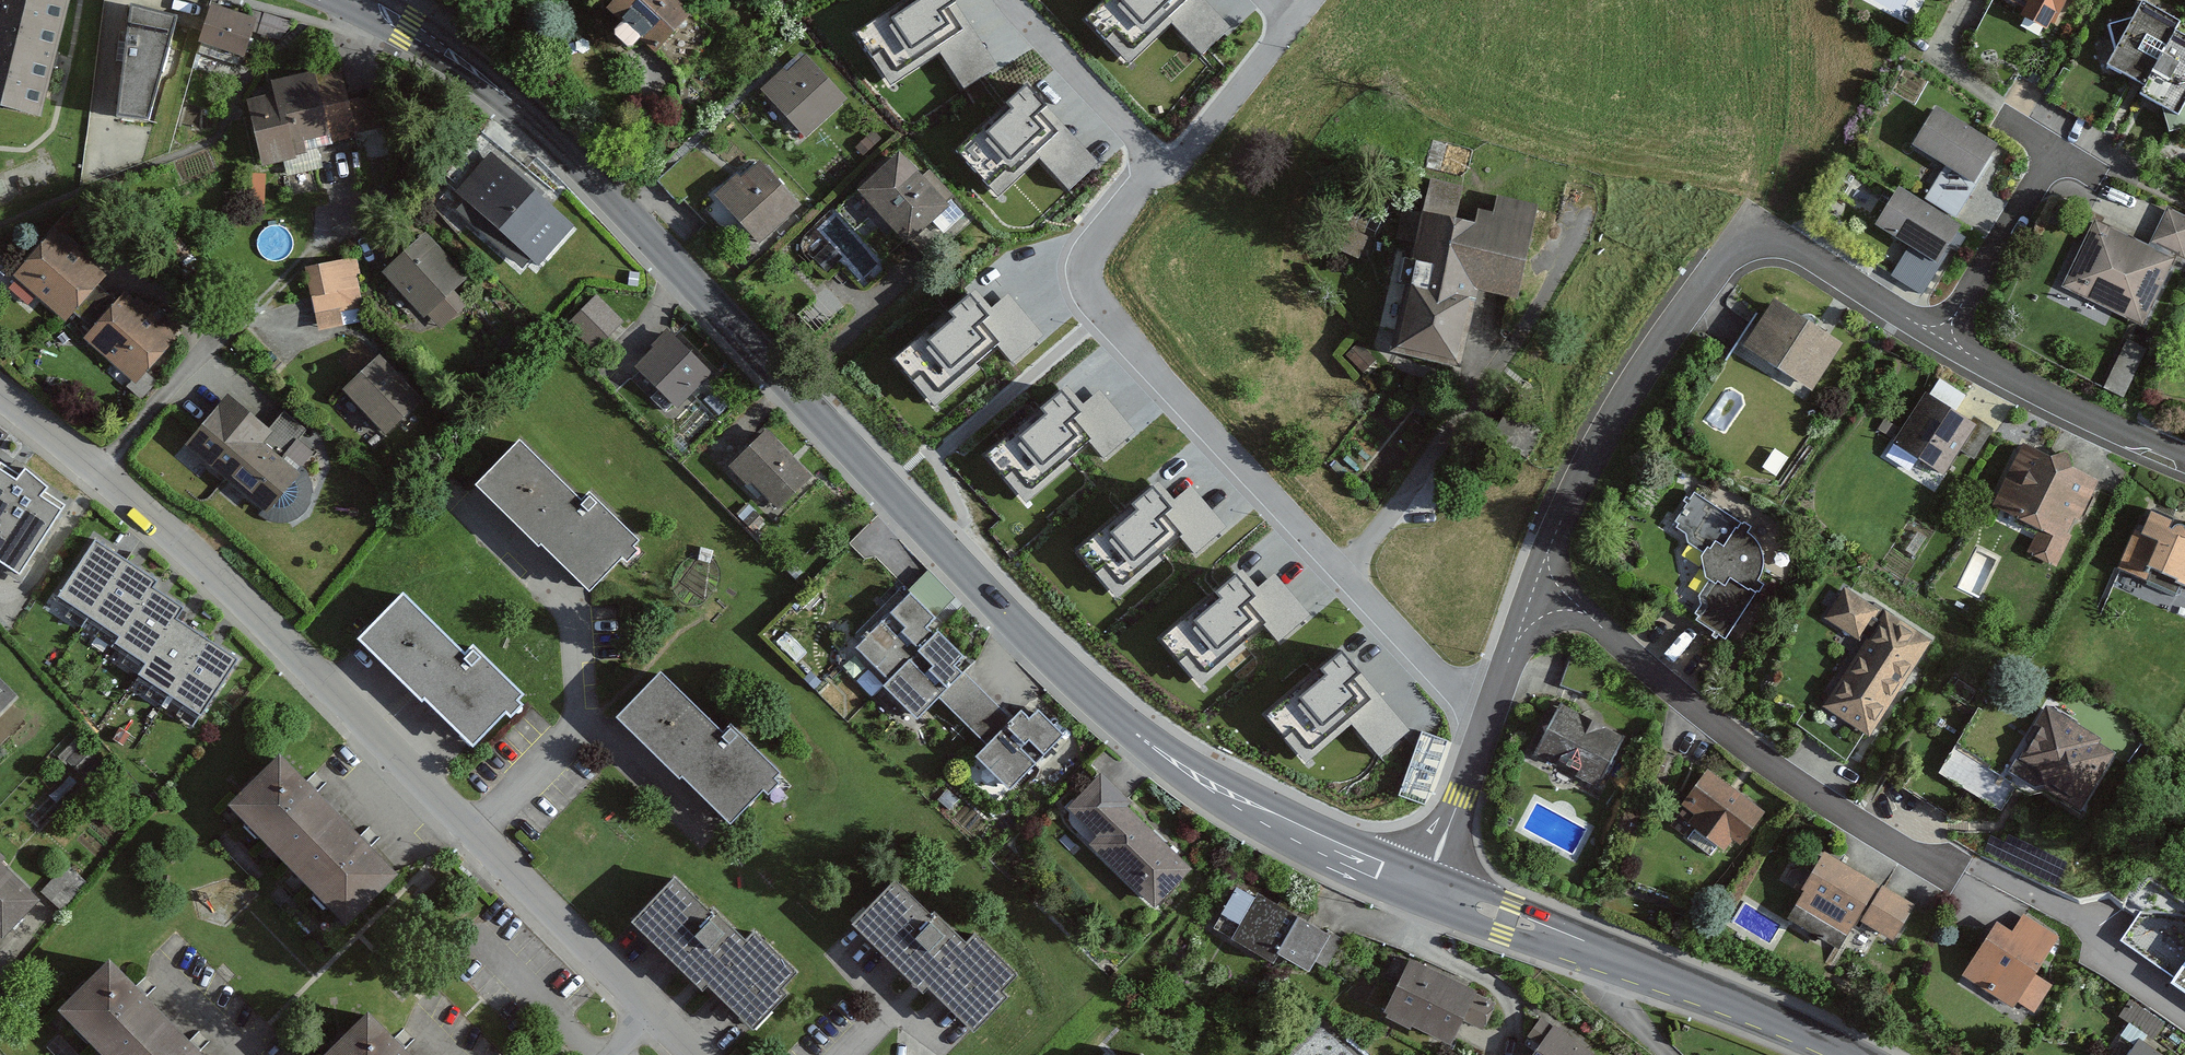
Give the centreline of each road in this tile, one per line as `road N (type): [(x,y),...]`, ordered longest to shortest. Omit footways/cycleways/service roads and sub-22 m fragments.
road 1 (secondary): [(369,0),(542,131),(1078,681),(1212,792),(1432,891)]
road 2 (residential): [(1944,341),(1797,252),(1748,248),(1708,265),(1568,502),(1529,589)]
road 3 (residential): [(0,401),(185,542),(468,824)]
road 4 (residential): [(1978,899),(1690,708),(1599,629),(1529,589)]
road 5 (residential): [(1346,572),(1096,297),(1086,263),(1093,236),(1147,173)]
road 6 (residential): [(468,824),(576,722),(584,666),(563,592),(463,500)]
road 7 (residential): [(1570,232),(1526,324),(1411,494)]
road 8 (residential): [(2184,458),(2116,432),(1944,341)]
road 9 (secondary): [(1608,954),(1775,1015),(1855,1054)]
road 10 (residential): [(468,824),(657,1012)]
road 11 (residential): [(2054,149),(1944,341)]
road 12 (residential): [(1147,173),(1169,172),(1205,138),(1295,22)]
road 13 (residential): [(1147,173),(1131,141),(1016,0)]
road 14 (residential): [(1484,727),(1346,572)]
road 15 (secondary): [(1432,891),(1608,954)]
road 16 (residential): [(1484,727),(1432,891)]
road 17 (residential): [(1529,589),(1484,727)]

